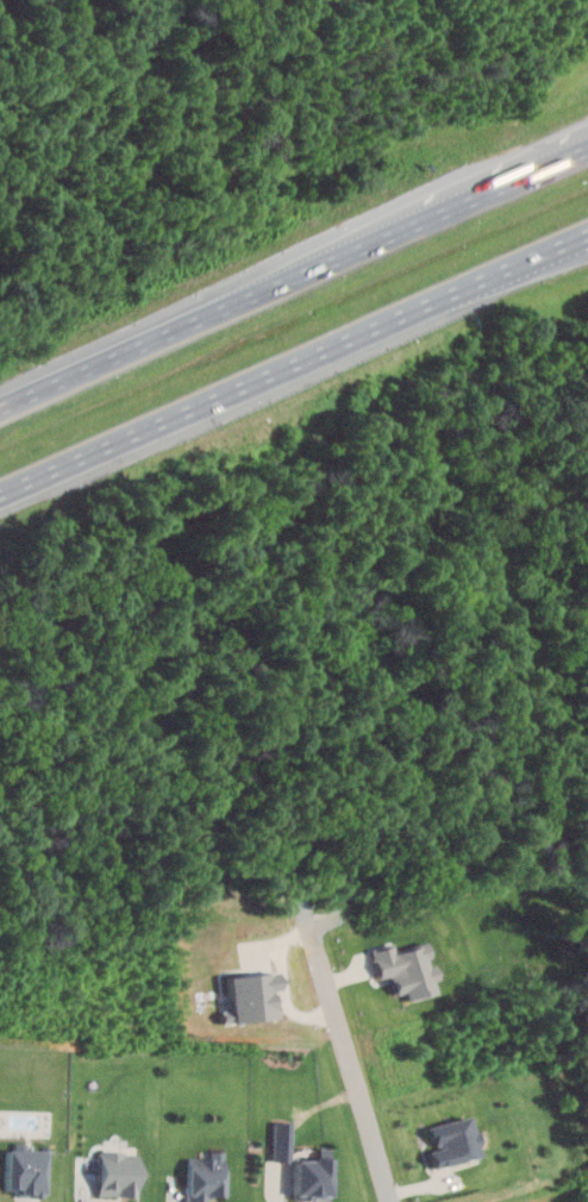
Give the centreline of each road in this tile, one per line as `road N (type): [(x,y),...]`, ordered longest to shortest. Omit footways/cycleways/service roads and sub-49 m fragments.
road 1 (motorway): [(587,148),(0,409)]
road 2 (motorway): [(0,494),(587,236)]
road 3 (residential): [(321,950),(396,1201)]

